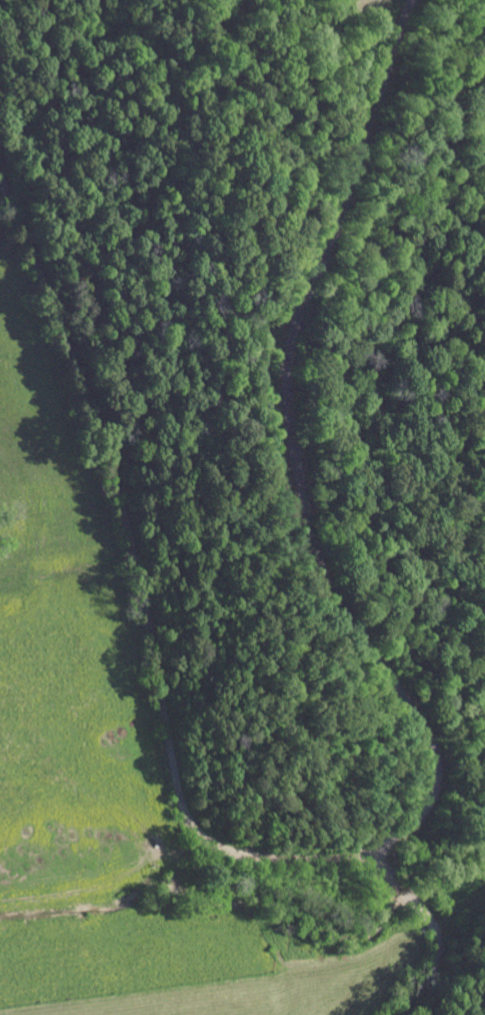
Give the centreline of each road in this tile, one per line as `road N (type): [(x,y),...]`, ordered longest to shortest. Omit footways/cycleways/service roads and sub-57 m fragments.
road 1 (residential): [(484,805),(376,858),(259,855),(222,845),(196,824),(183,792),(146,588),(91,384),(0,167)]
road 2 (residential): [(376,858),(430,800),(434,762),(414,712),(338,620),(312,569),(293,469),(287,363),(414,0)]

